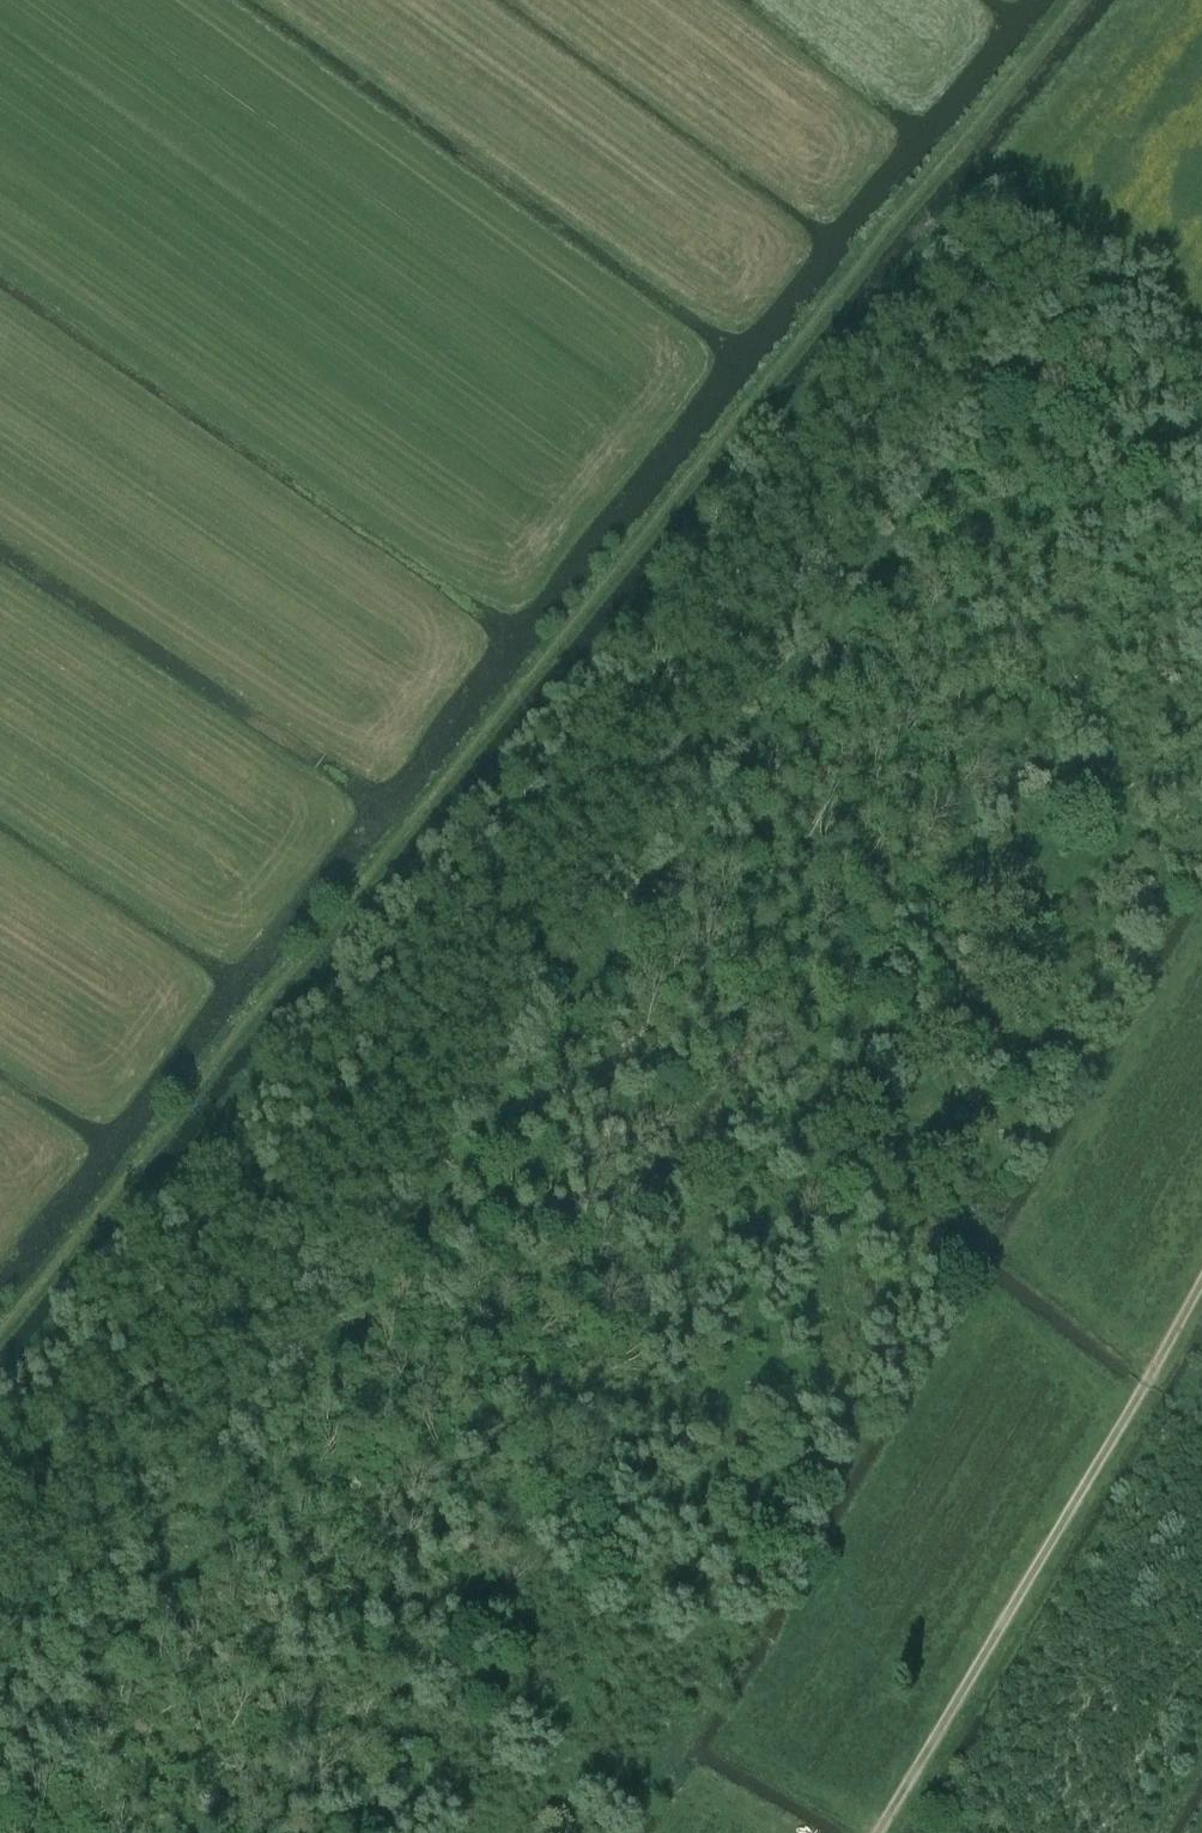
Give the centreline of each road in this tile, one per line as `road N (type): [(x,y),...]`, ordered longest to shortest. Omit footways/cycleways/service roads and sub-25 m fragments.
road 1 (track): [(877,1832),(1201,1284)]

